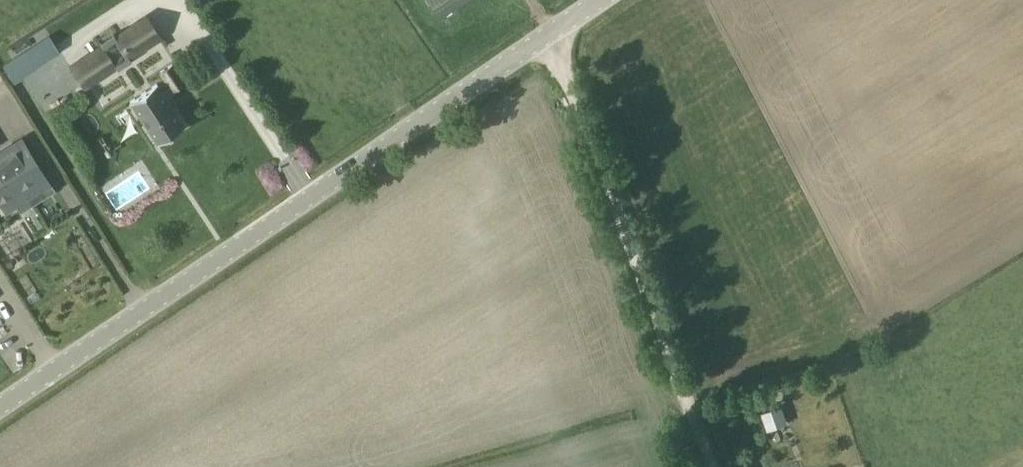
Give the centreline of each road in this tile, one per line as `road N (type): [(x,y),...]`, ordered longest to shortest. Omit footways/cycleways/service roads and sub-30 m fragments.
road 1 (tertiary): [(0,402),(543,34)]
road 2 (unclassified): [(702,466),(543,34)]

